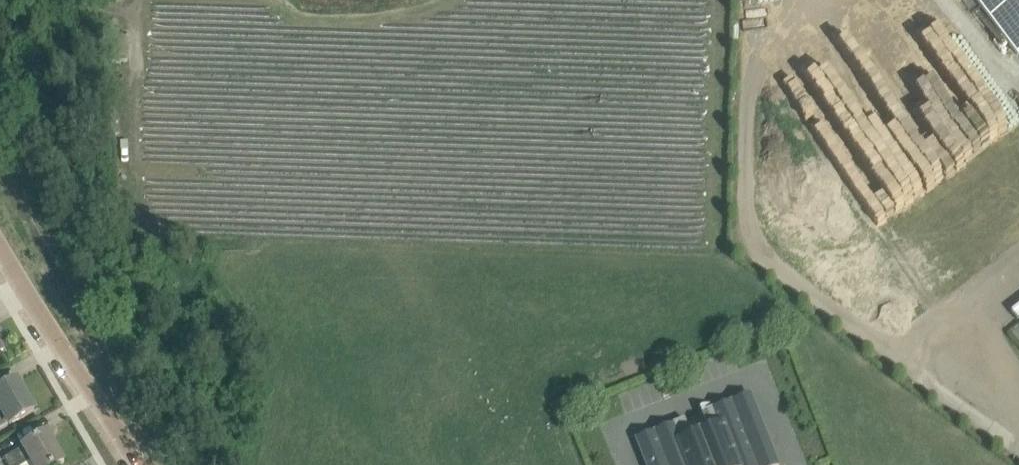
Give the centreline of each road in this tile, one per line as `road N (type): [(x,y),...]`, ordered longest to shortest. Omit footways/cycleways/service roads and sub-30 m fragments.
road 1 (residential): [(125,464),(0,249)]

